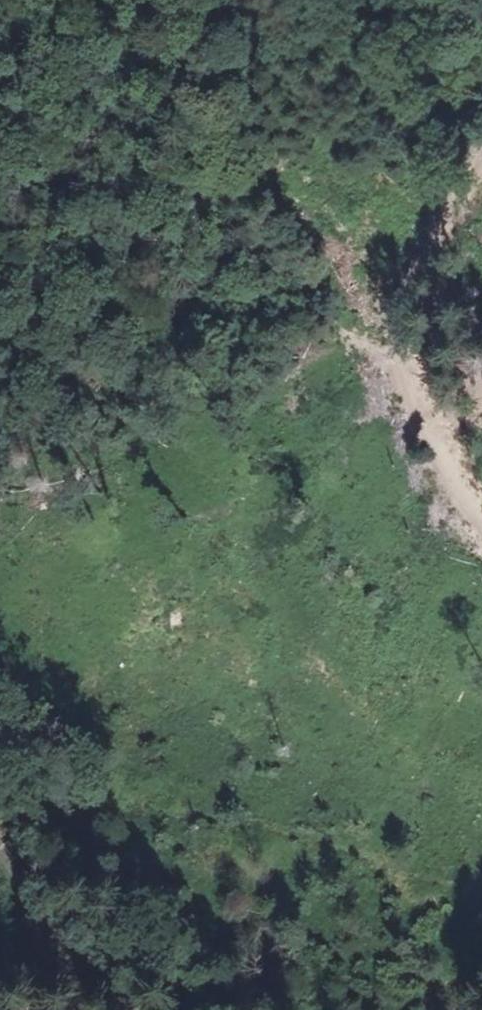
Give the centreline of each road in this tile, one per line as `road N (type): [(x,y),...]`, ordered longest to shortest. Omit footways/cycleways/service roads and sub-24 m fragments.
road 1 (track): [(481,866),(387,844),(229,845),(101,867),(27,847),(0,829)]

